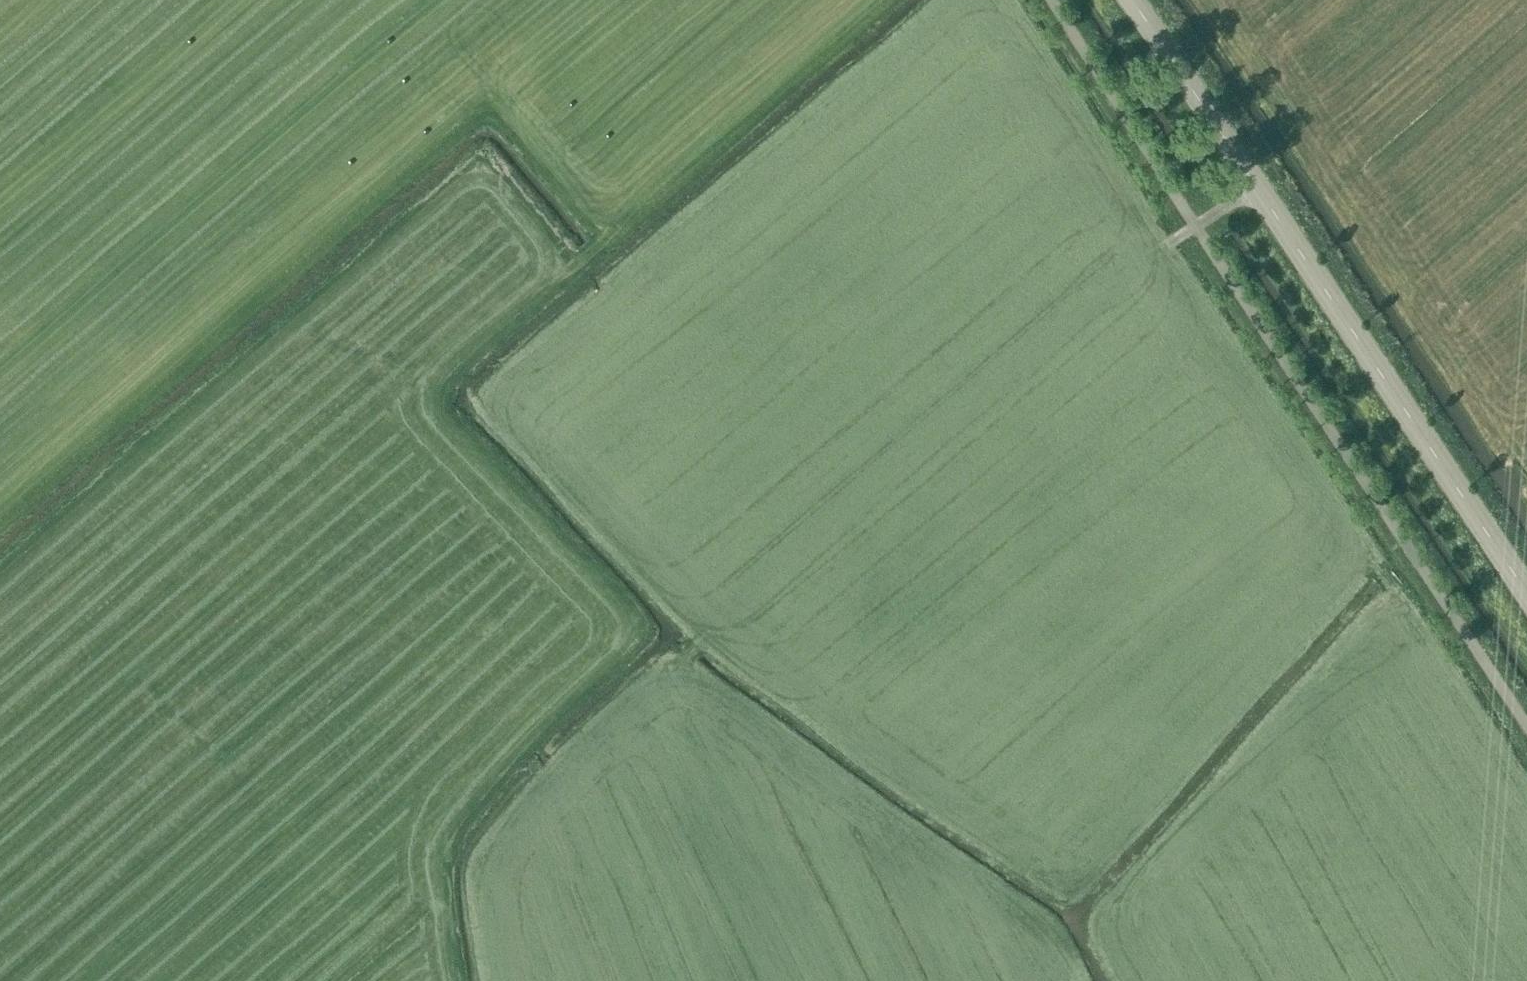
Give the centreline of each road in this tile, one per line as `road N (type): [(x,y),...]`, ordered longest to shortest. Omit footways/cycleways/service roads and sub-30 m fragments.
road 1 (secondary): [(1526,595),(1131,0)]

